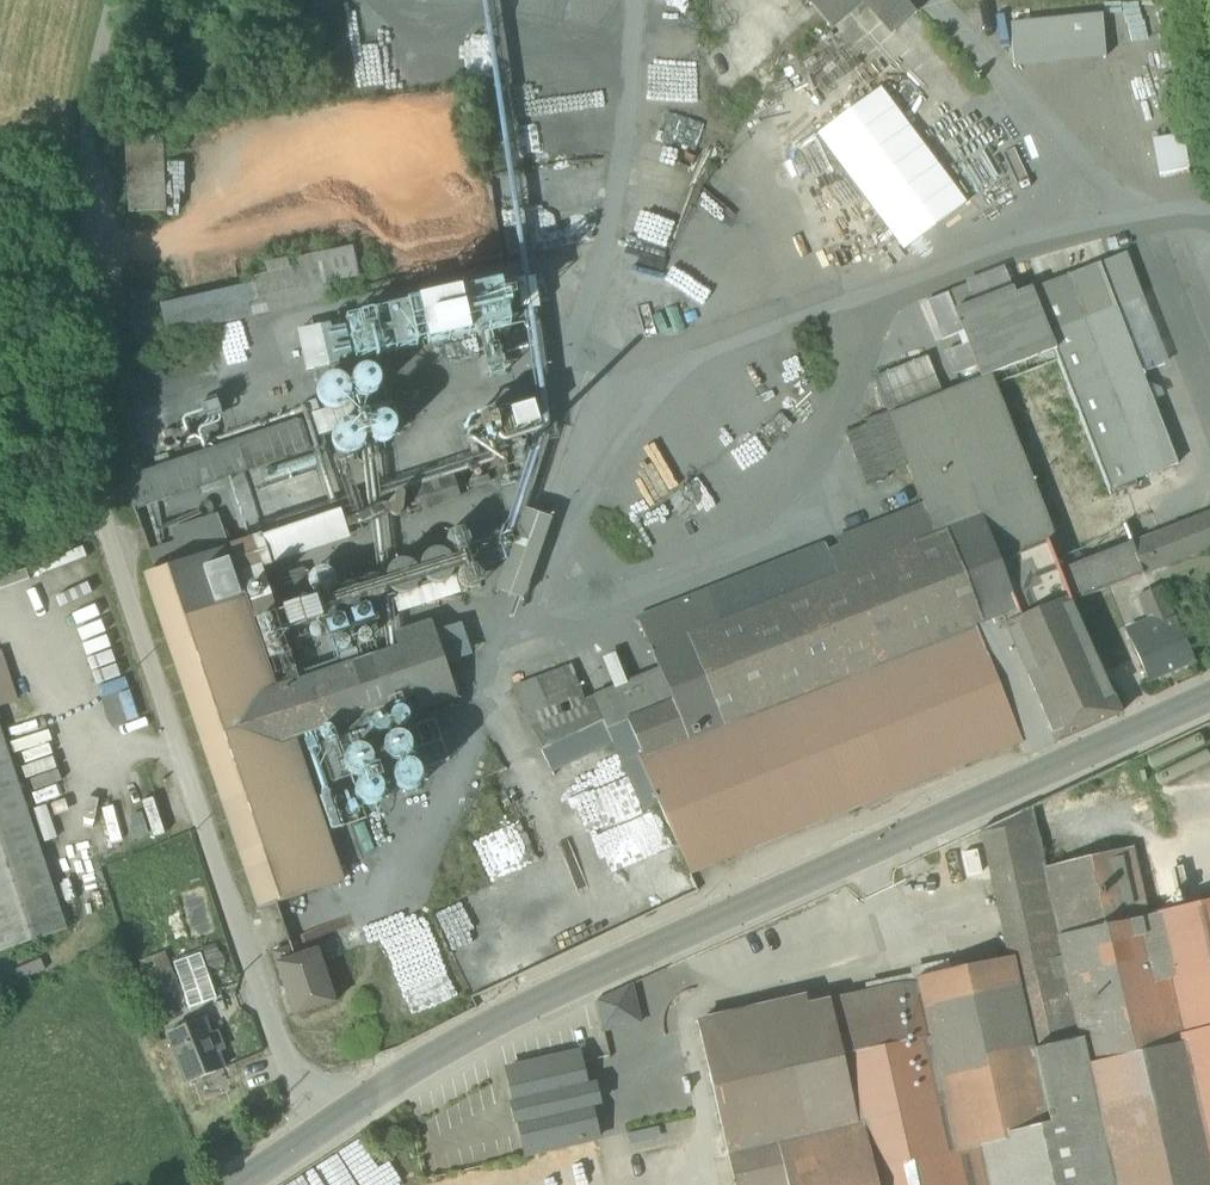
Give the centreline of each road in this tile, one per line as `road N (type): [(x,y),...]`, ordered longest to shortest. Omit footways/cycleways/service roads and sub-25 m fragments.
road 1 (residential): [(114,0),(86,133),(95,526),(311,1136)]
road 2 (residential): [(311,1136),(545,1000),(1209,703)]

